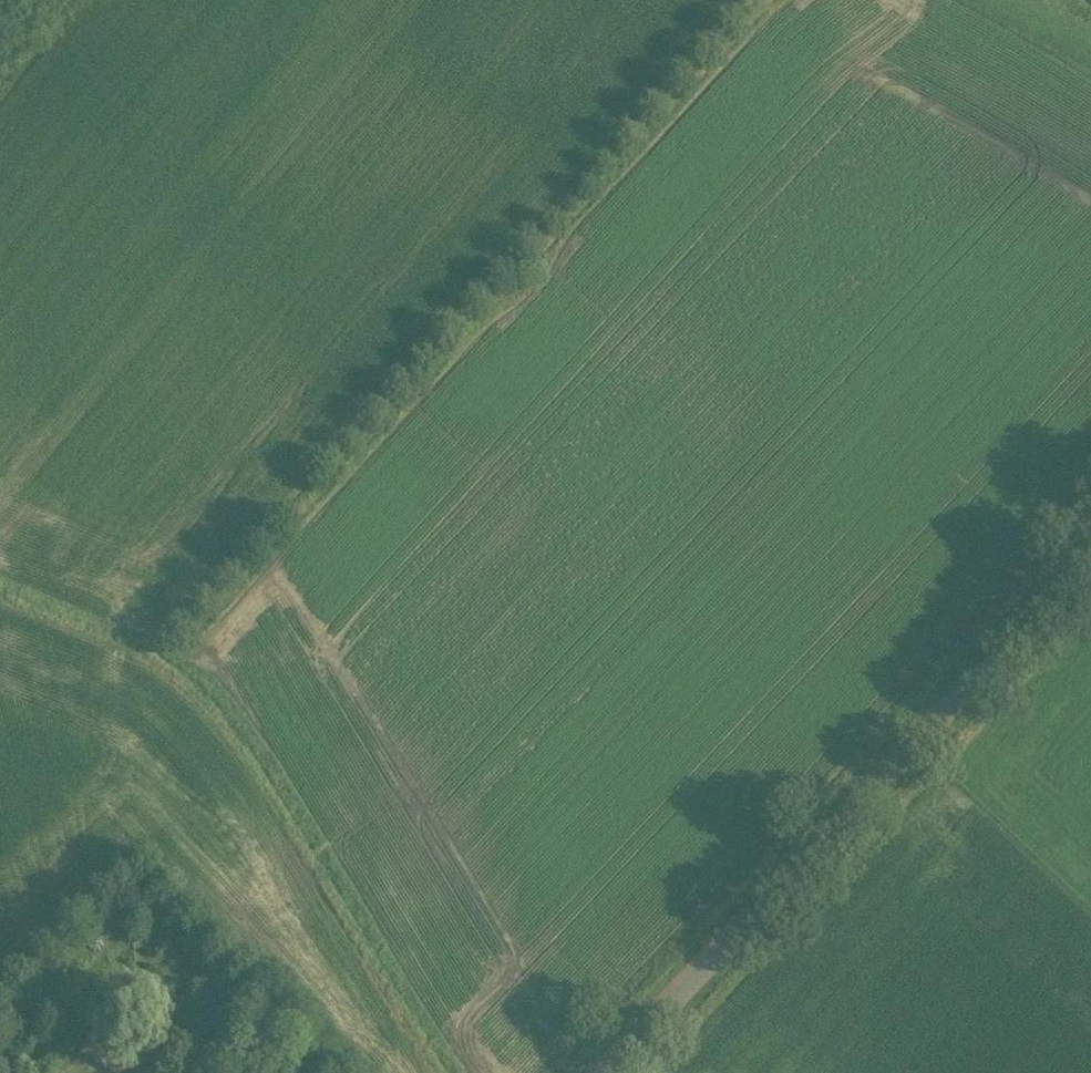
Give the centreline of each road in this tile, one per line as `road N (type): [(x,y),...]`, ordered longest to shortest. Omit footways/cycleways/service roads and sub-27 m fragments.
road 1 (tertiary): [(606,1072),(1090,559)]

